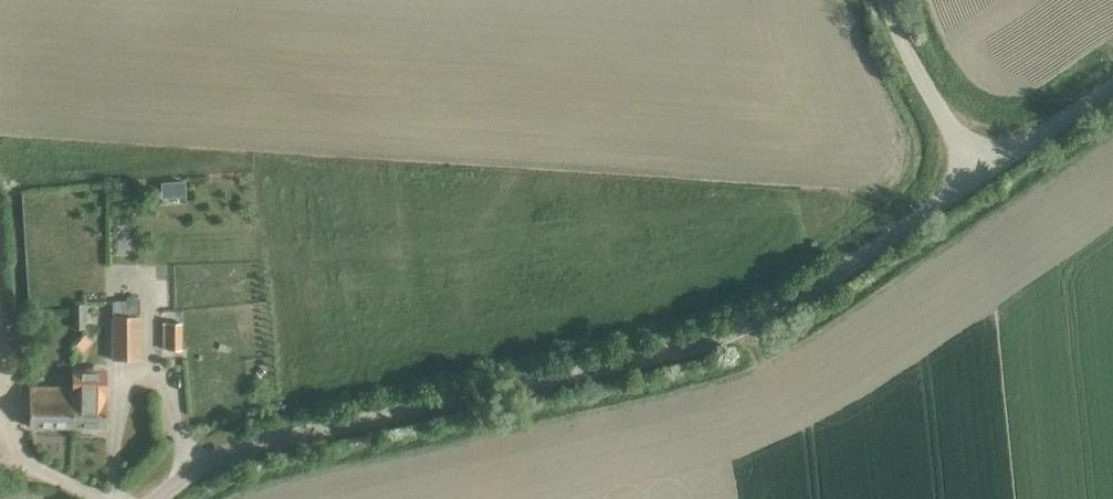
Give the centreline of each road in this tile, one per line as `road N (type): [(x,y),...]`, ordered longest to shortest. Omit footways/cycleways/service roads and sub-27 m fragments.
road 1 (unclassified): [(154,498),(190,468),(265,443),(747,326),(955,192),(976,168)]
road 2 (unclassified): [(886,0),(913,66),(976,168)]
road 3 (unclassified): [(976,168),(1112,82)]

